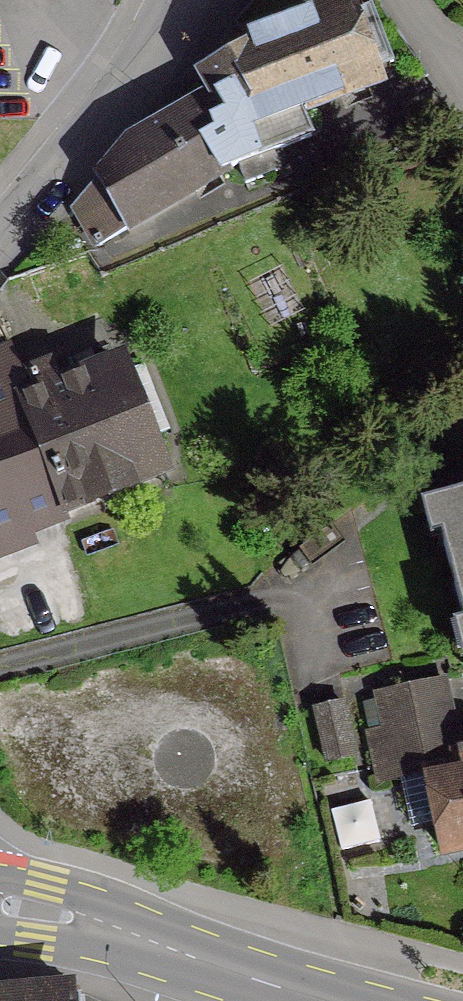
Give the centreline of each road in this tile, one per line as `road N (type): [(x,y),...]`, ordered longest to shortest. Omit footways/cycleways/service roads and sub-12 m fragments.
road 1 (tertiary): [(0,904),(198,954),(330,1000)]
road 2 (residential): [(0,221),(171,0)]

